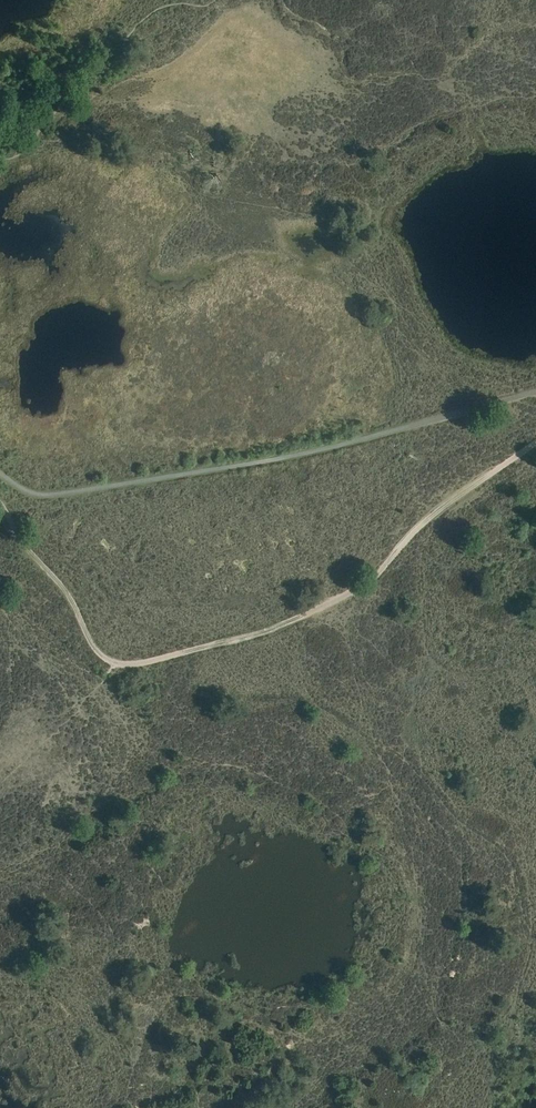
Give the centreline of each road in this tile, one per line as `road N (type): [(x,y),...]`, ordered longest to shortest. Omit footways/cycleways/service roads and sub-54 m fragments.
road 1 (track): [(0,505),(72,600),(91,644),(107,661),(127,666),(266,630),(373,579),(426,521),(535,443)]

